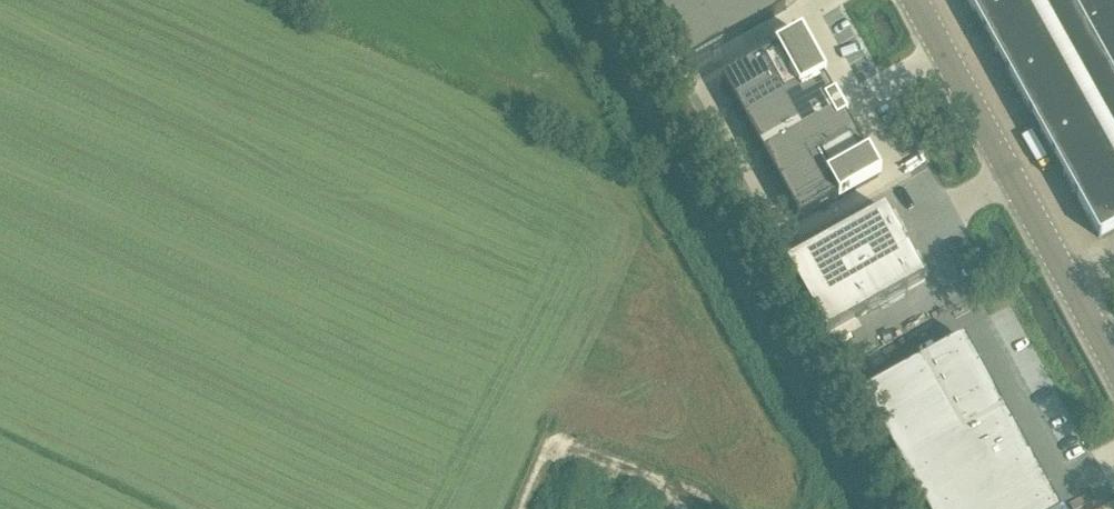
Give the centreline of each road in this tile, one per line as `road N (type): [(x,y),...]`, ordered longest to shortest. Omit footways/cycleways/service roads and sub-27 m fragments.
road 1 (unclassified): [(1113,353),(918,0)]

